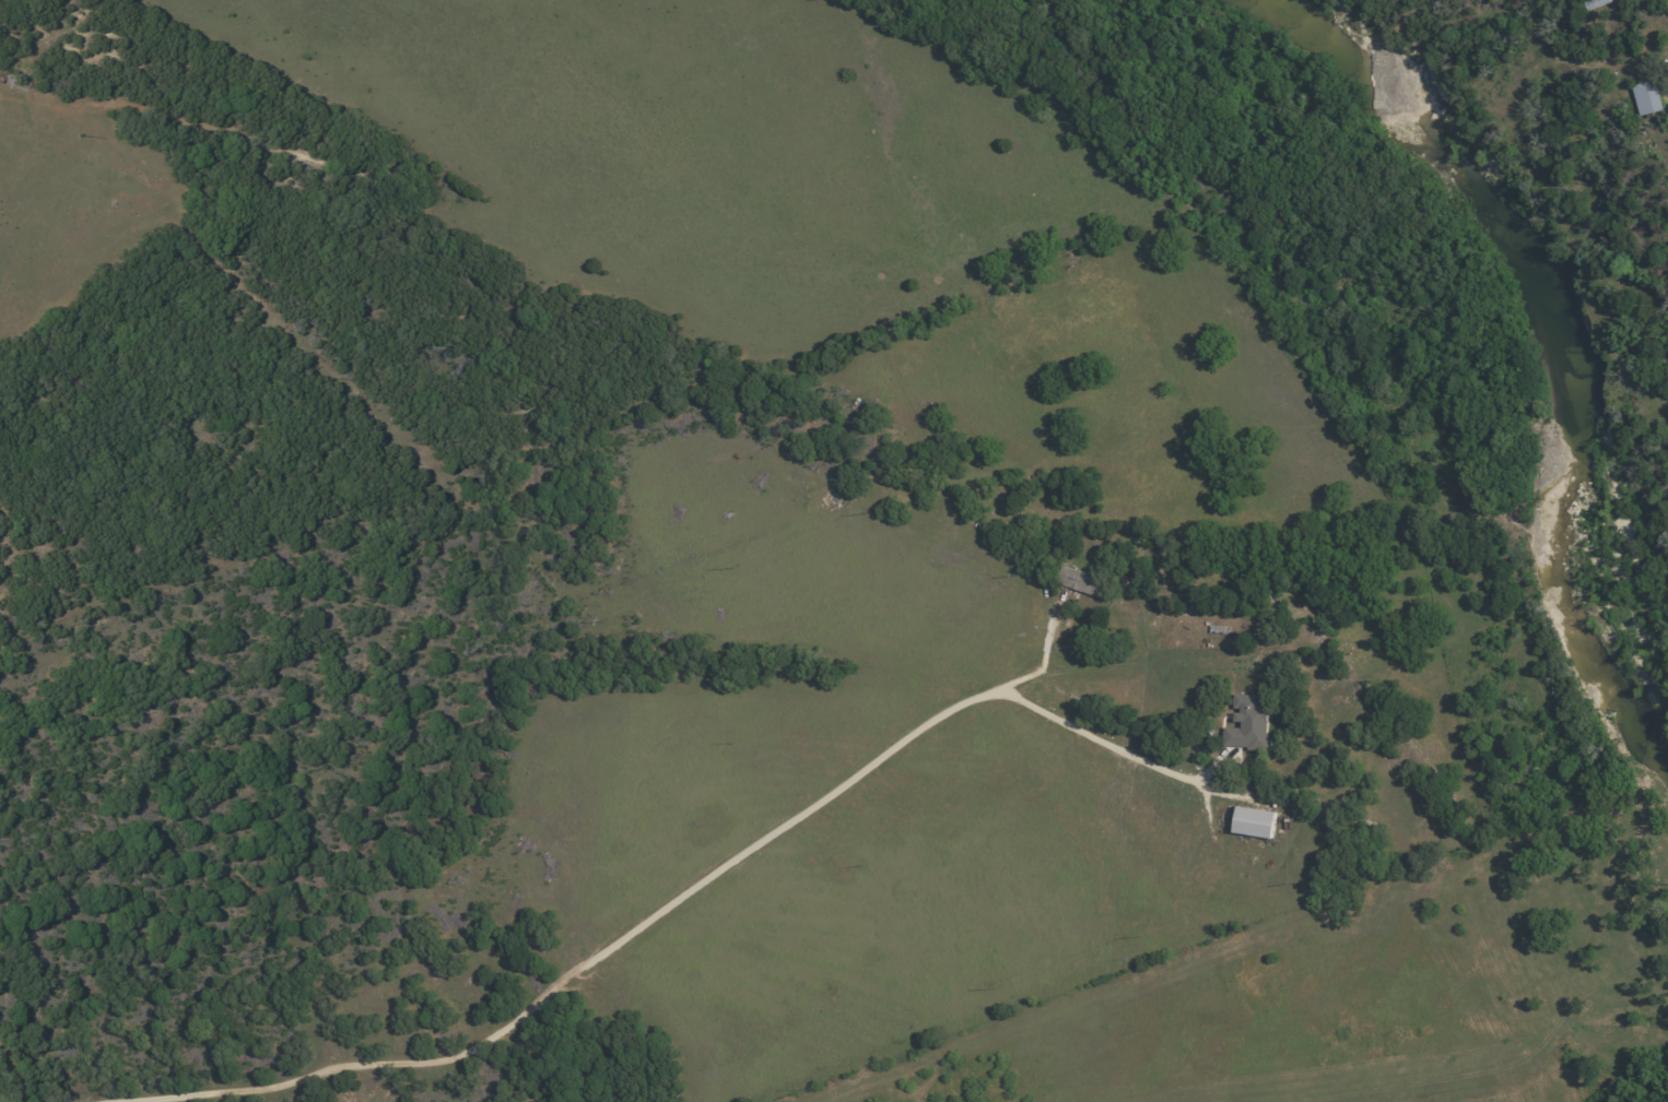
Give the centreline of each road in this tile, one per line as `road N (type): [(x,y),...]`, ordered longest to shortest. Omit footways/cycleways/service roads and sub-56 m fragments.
road 1 (track): [(1006,685),(953,708),(820,797),(456,1060),(342,1066),(270,1087),(138,1101)]
road 2 (track): [(1006,685),(1053,715),(1201,782)]

